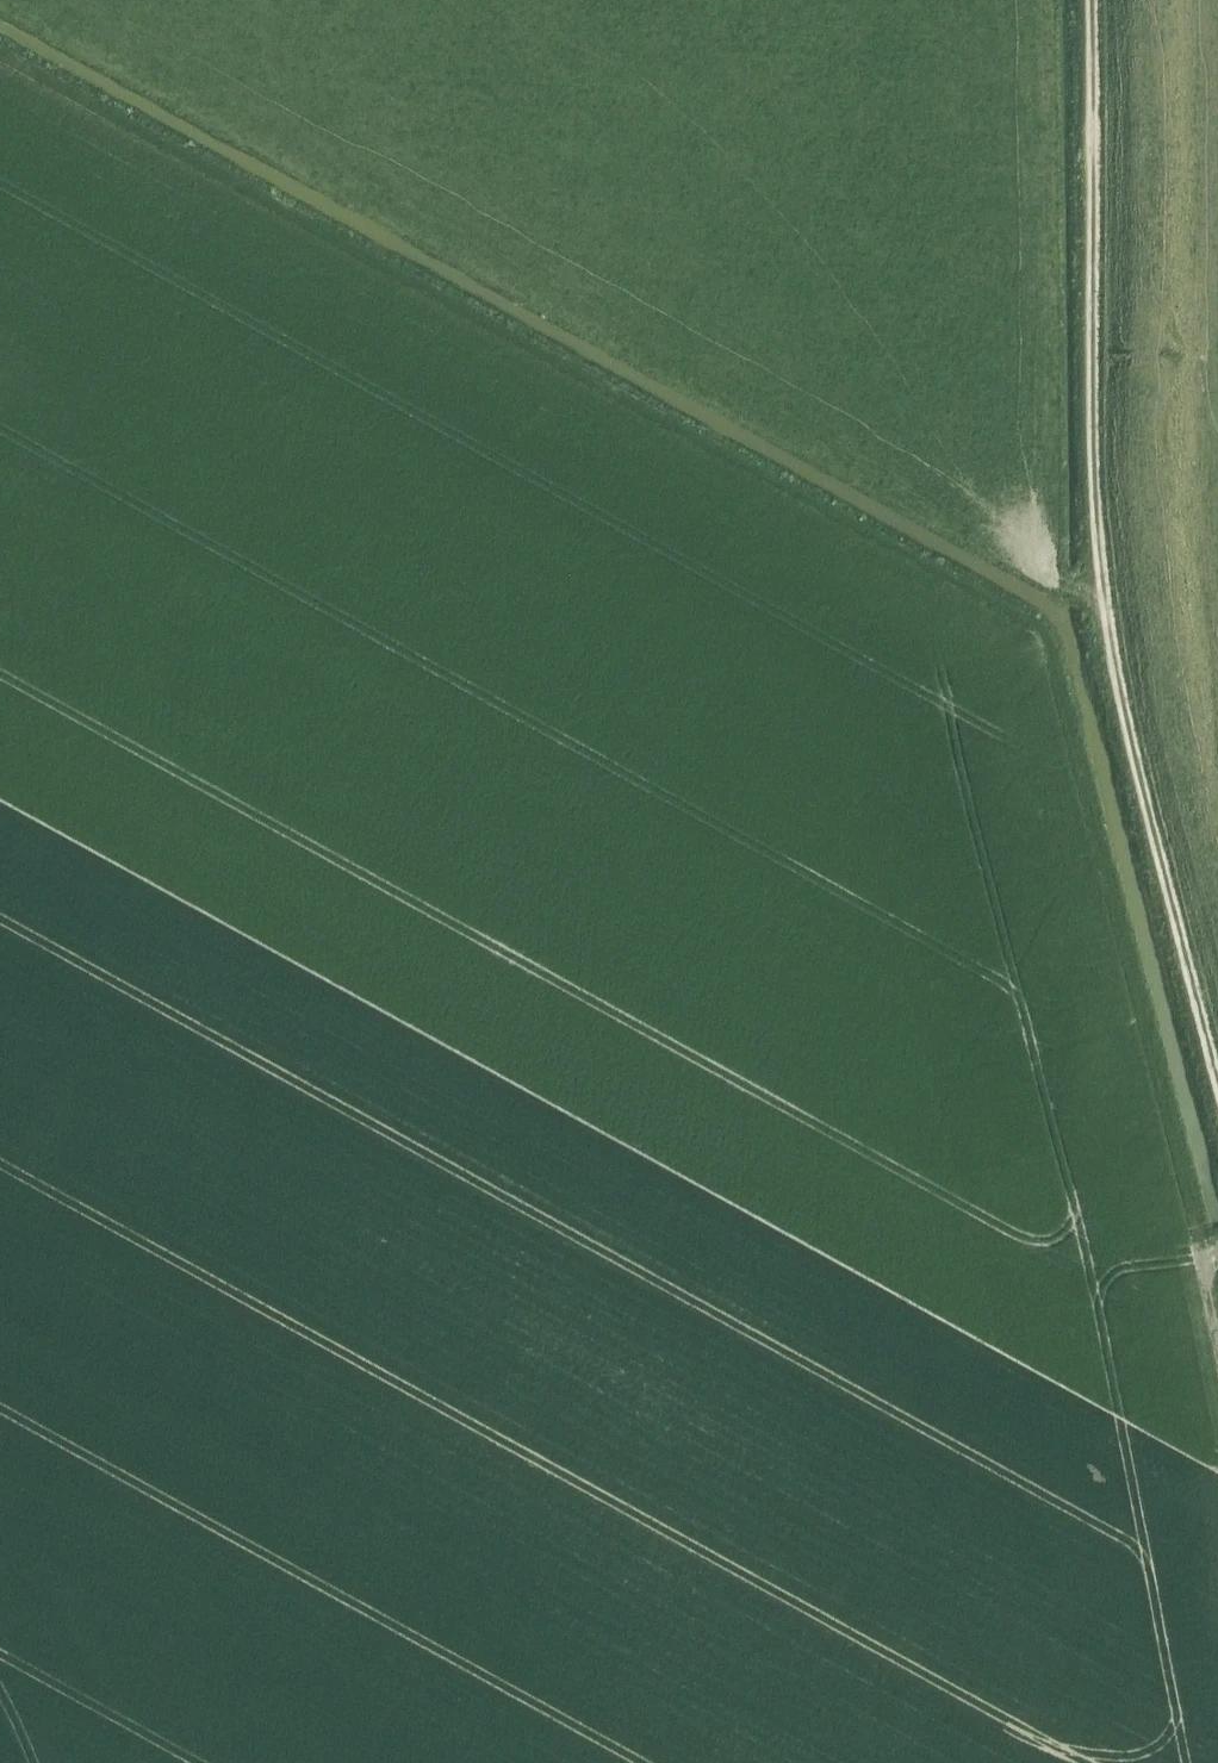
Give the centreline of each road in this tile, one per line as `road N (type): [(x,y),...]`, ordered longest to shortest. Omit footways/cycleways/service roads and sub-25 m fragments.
road 1 (track): [(1070,0),(1069,588),(1217,1131)]

